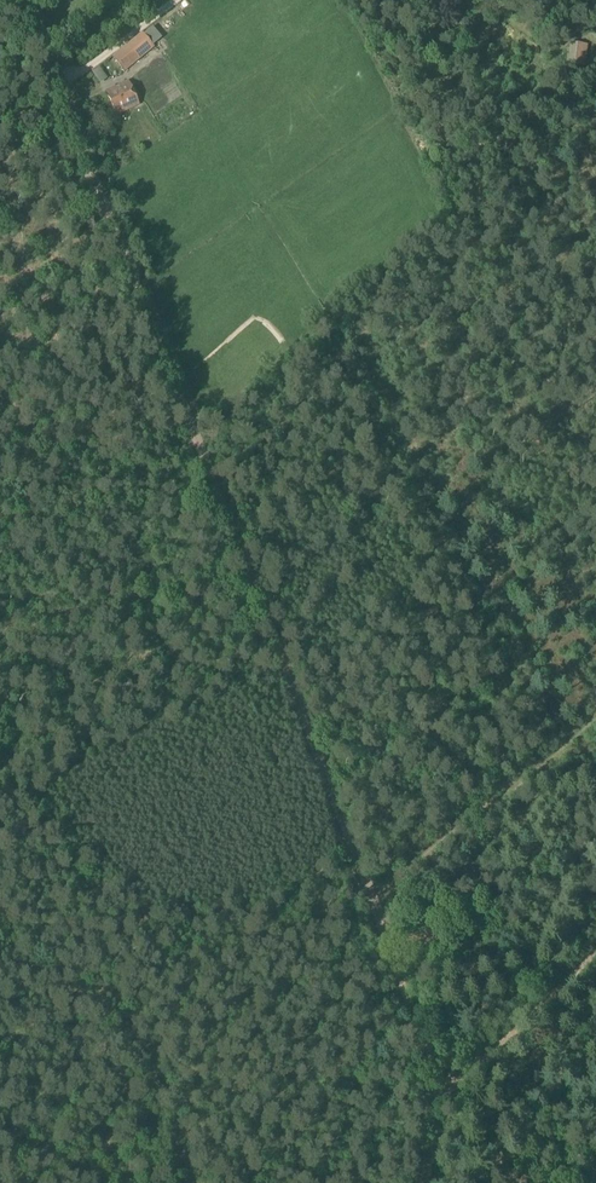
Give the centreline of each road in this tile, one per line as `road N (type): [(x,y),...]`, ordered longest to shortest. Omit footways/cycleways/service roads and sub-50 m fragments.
road 1 (track): [(443,1087),(30,0)]
road 2 (track): [(364,889),(501,797),(552,781),(595,741)]
road 3 (track): [(443,1087),(595,953)]
road 4 (track): [(177,0),(65,89)]

